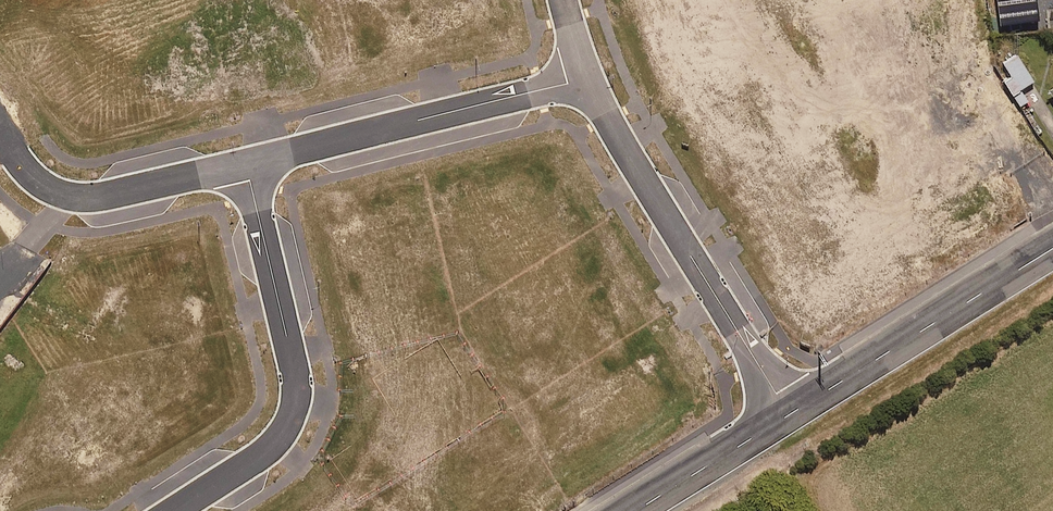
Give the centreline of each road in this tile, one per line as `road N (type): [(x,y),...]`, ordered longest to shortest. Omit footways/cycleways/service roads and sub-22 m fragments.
road 1 (residential): [(244,166),(290,347),(295,401),(270,450),(173,510)]
road 2 (residential): [(790,415),(588,81)]
road 3 (residential): [(244,166),(588,81)]
road 4 (secondary): [(1052,248),(790,415)]
road 5 (residential): [(15,156),(37,180),(77,197),(244,166)]
road 6 (secondary): [(790,415),(635,510)]

